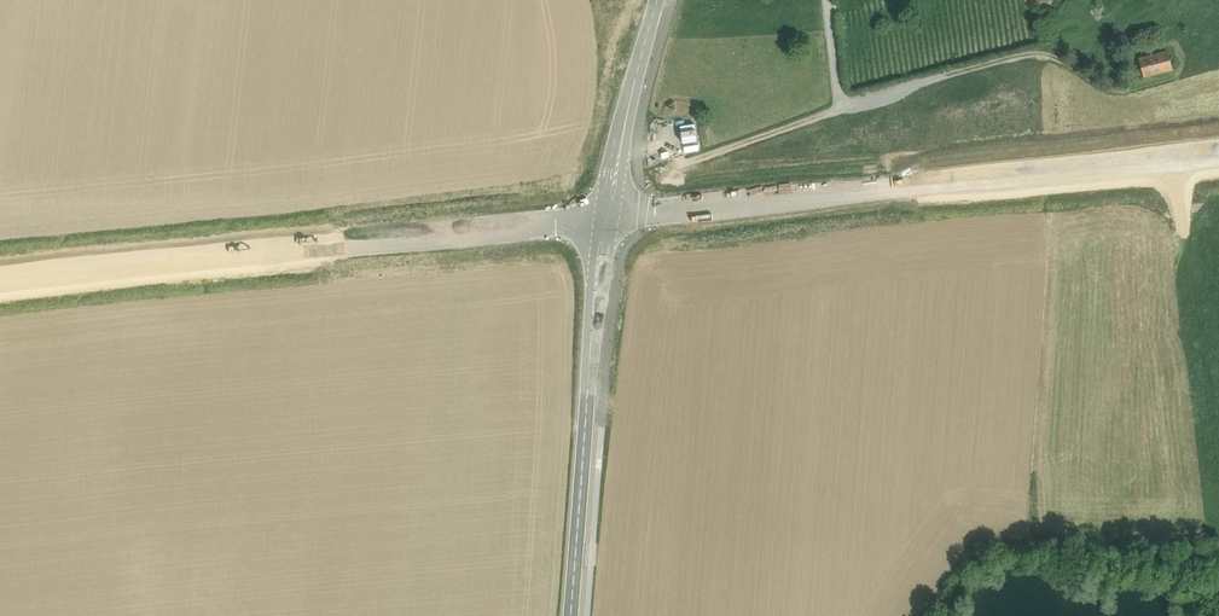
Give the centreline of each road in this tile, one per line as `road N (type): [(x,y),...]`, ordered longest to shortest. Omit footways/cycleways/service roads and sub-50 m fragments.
road 1 (secondary): [(604,221),(1218,153)]
road 2 (secondary): [(0,283),(604,221)]
road 3 (tertiary): [(571,615),(604,221)]
road 4 (tertiary): [(604,221),(657,0)]

